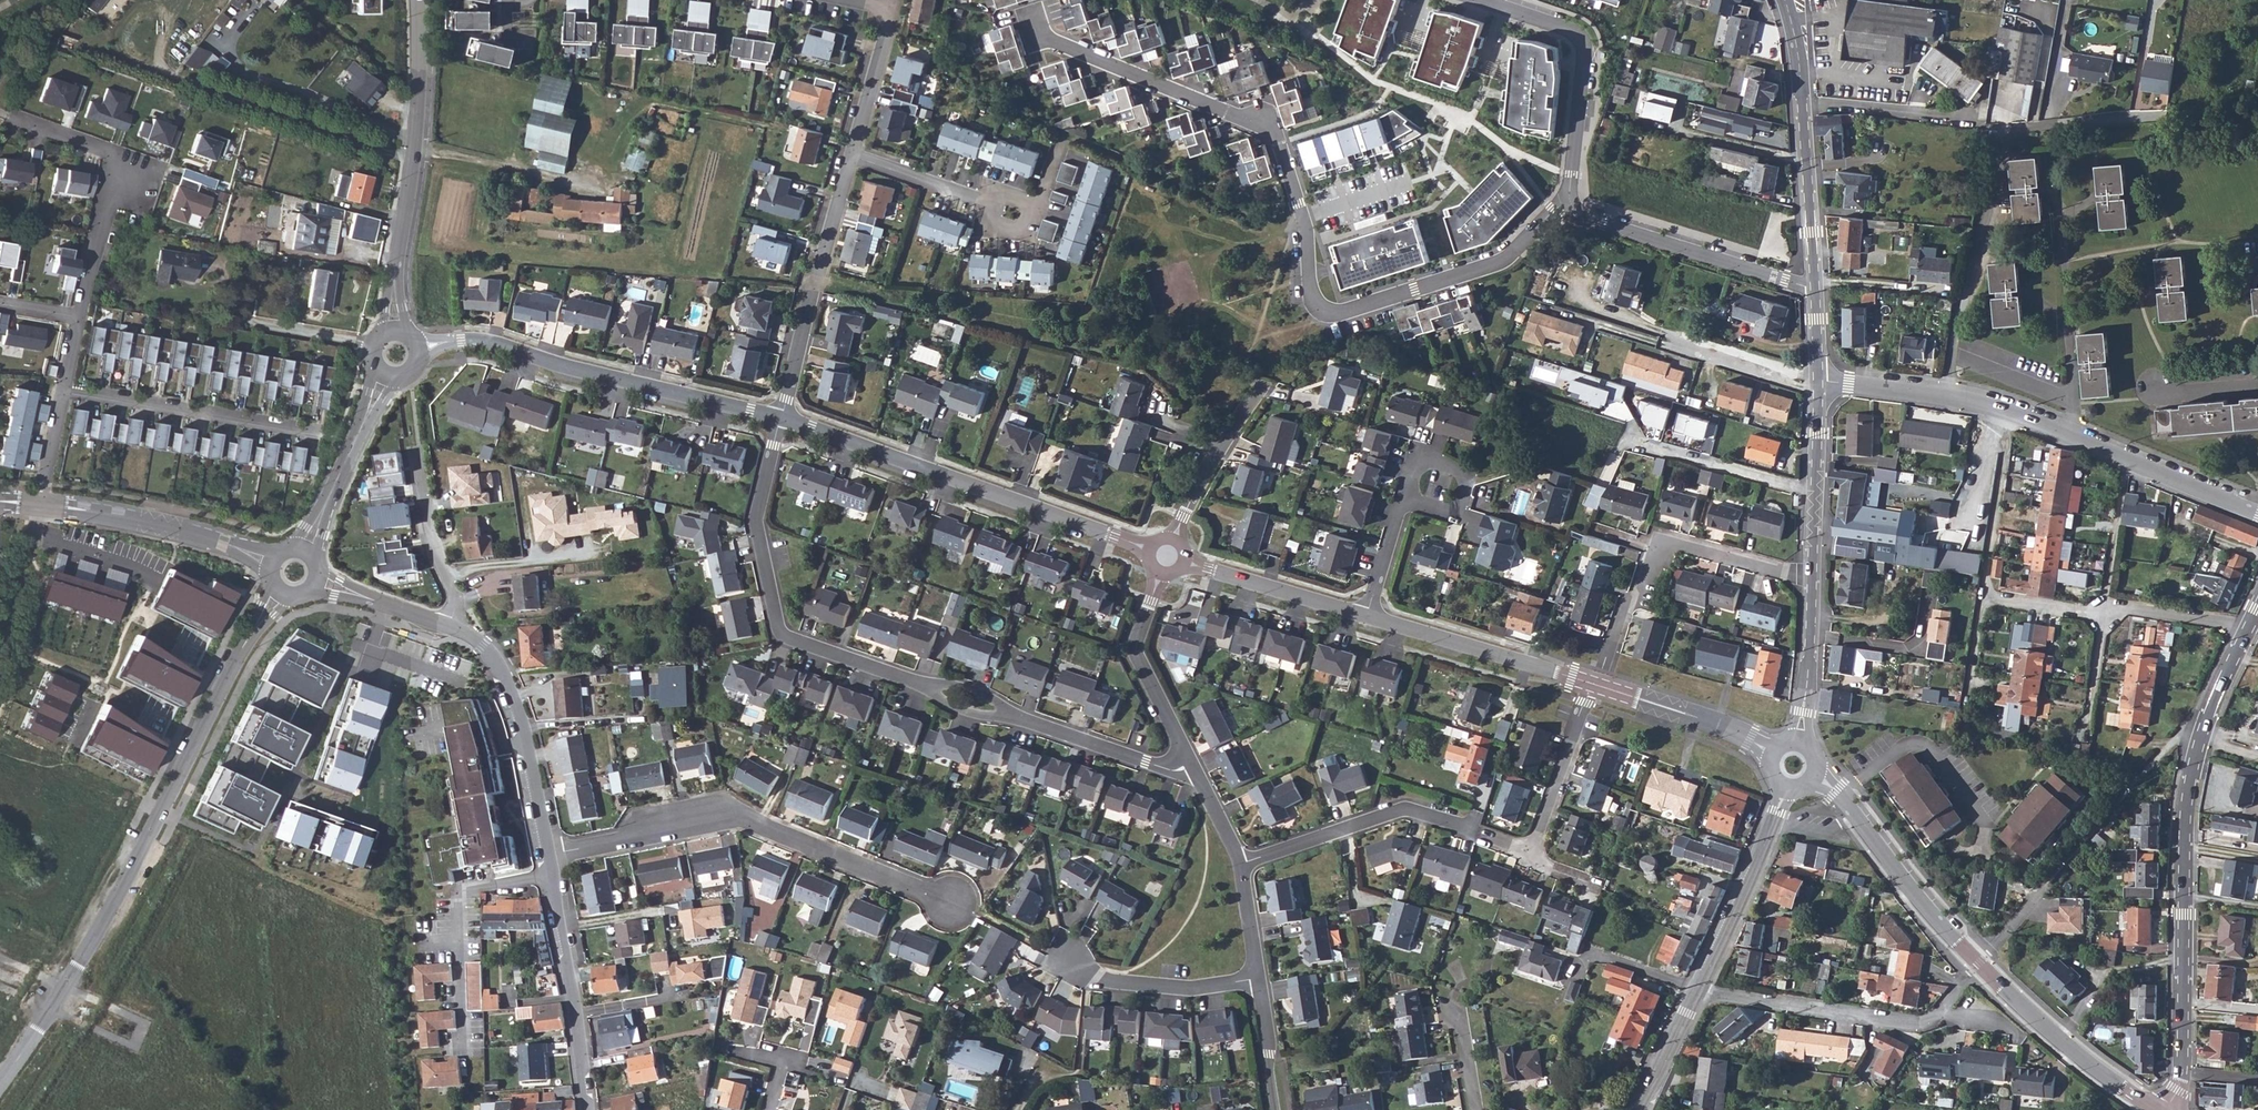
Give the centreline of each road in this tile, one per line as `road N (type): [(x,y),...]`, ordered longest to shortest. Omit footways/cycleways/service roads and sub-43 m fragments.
road 1 (residential): [(1567,196),(1501,260),(1341,313),(1323,311),(1311,298),(1305,222),(1270,130),(1050,40),(1036,23)]
road 2 (secondary): [(0,1085),(118,897),(244,650),(284,592)]
road 3 (tertiary): [(2257,607),(2190,775),(2182,1074),(2167,1109)]
road 4 (residential): [(1819,378),(2013,412),(2257,512)]
road 5 (tertiary): [(2156,1109),(1979,965),(1841,796)]
road 6 (residential): [(551,856),(736,818),(954,906)]
road 7 (tertiary): [(782,418),(1149,552)]
road 8 (residential): [(931,688),(777,628),(755,519),(782,418)]
road 9 (tertiary): [(419,349),(472,341),(782,418)]
road 10 (secondary): [(394,331),(390,303),(412,156),(418,0)]
road 11 (residential): [(1239,866),(1402,809),(1534,853)]
road 12 (residential): [(1600,674),(1627,606),(1641,599),(1669,543),(1811,578)]
road 13 (secondary): [(1788,0),(1814,286)]
road 14 (residential): [(1699,990),(1917,1026),(1960,989)]
road 15 (residential): [(851,153),(782,418)]
road 16 (residential): [(1479,0),(1584,42),(1567,196)]
road 17 (residential): [(1814,286),(1628,231),(1567,196)]
road 18 (residential): [(451,626),(484,647),(508,685),(551,856)]
road 19 (residential): [(551,856),(587,1109)]
road 20 (residential): [(62,392),(310,434)]
road 21 (residential): [(275,563),(158,524),(40,504)]
road 22 (tertiary): [(1369,616),(1594,686)]
road 23 (track): [(2049,885),(2192,722),(2208,715)]
road 24 (secondary): [(1785,786),(1699,990)]
road 25 (residential): [(1190,765),(1135,655),(1160,574)]
road 26 (secondary): [(1819,378),(1811,578)]
road 27 (residential): [(1256,980),(1189,990),(1105,981),(1064,961)]
road 28 (secondary): [(304,554),(386,375)]
road 29 (tertiary): [(1594,686),(1774,754)]
road 30 (tertiary): [(1184,564),(1369,616)]
road 31 (residential): [(419,445),(432,539),(457,597),(451,626)]
road 32 (residential): [(1190,765),(1145,763),(1011,718)]
road 33 (residential): [(1534,853),(1594,686)]
road 34 (residential): [(1173,540),(1259,392)]
road 35 (secondary): [(1811,578),(1796,743)]
road 36 (residential): [(851,153),(998,205)]
road 37 (residential): [(315,576),(451,626)]
road 38 (residential): [(890,14),(851,153)]
road 39 (residential): [(78,319),(115,182)]
road 40 (residential): [(115,182),(121,160),(15,124)]
road 41 (secondary): [(1699,990),(1638,1109)]
road 42 (residential): [(1275,1109),(1256,980)]
road 43 (residential): [(1369,616),(1407,497)]

